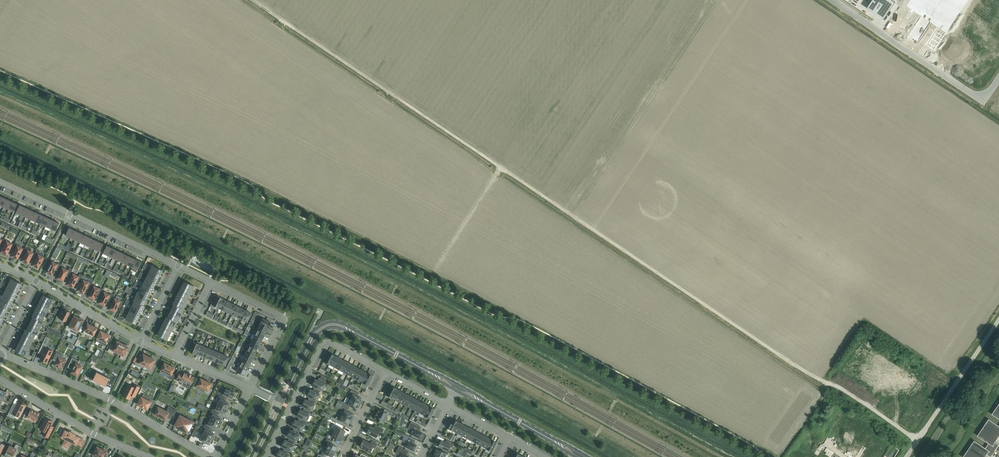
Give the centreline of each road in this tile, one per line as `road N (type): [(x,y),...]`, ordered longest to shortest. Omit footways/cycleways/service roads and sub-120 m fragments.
road 1 (residential): [(1,355),(112,401),(205,456)]
road 2 (unclassified): [(834,0),(983,100),(998,77)]
road 3 (residential): [(386,372),(325,340),(266,456)]
road 4 (residential): [(178,266),(0,182)]
road 5 (residential): [(0,379),(148,456)]
road 6 (unclassified): [(906,456),(998,319)]
road 7 (residential): [(251,388),(283,320),(211,282)]
road 8 (tertiary): [(354,331),(337,322),(312,332),(277,401)]
road 9 (residential): [(142,342),(36,281)]

